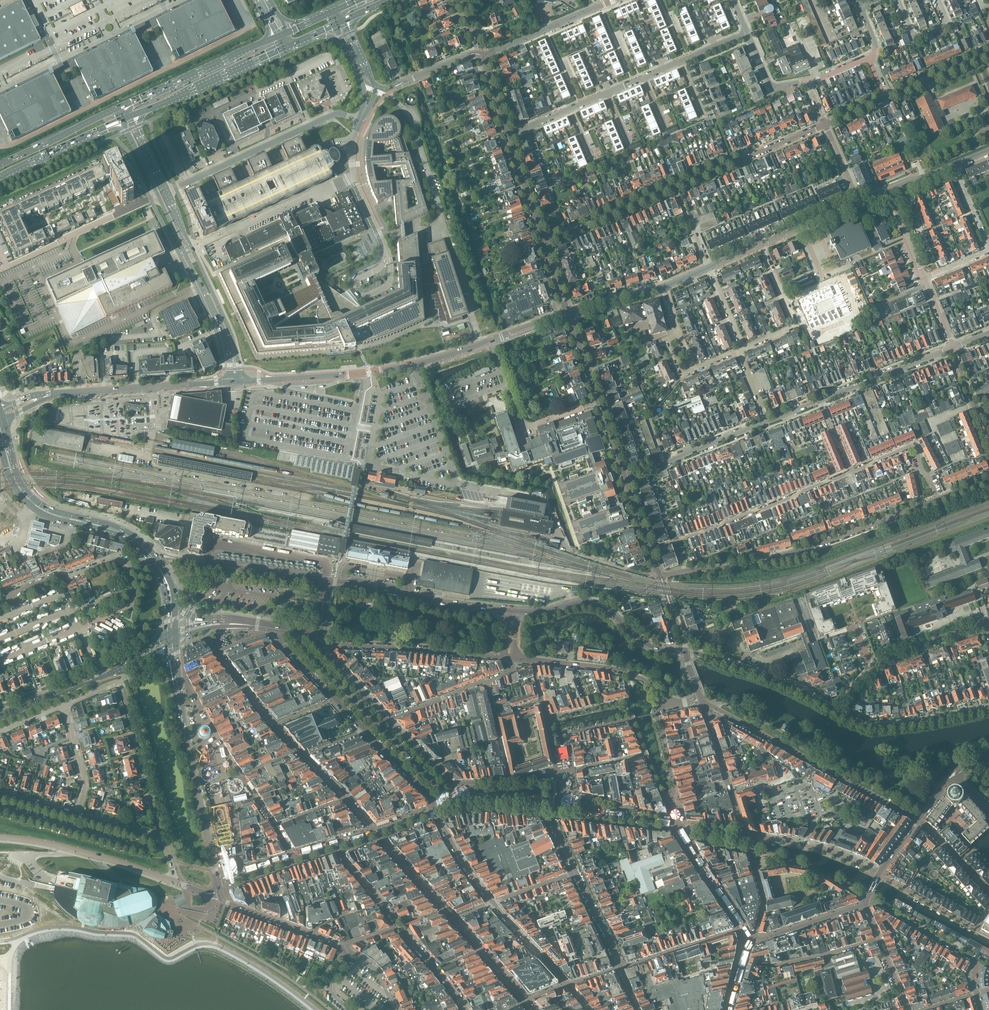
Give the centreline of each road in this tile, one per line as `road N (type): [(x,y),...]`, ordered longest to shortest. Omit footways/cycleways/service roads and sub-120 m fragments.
road 1 (residential): [(825,124),(544,243)]
road 2 (residential): [(661,577),(770,559),(938,498)]
road 3 (residential): [(701,699),(918,820)]
road 4 (residential): [(651,550),(852,472)]
road 5 (tertiary): [(218,882),(174,671)]
road 6 (unclassified): [(166,192),(333,115),(359,123)]
road 7 (residential): [(466,1009),(335,846)]
road 8 (residential): [(241,382),(231,334),(166,192)]
road 9 (unclassified): [(158,195),(223,331),(230,382)]
road 10 (residential): [(510,659),(320,647)]
road 11 (tertiary): [(44,397),(230,382)]
road 12 (tertiary): [(686,653),(644,643),(595,604),(517,612)]
road 13 (tertiary): [(508,611),(326,583)]
road 14 (tertiary): [(166,634),(0,712)]
road 15 (tertiary): [(0,837),(48,843),(176,882)]
road 16 (tertiary): [(0,719),(166,645)]
road 17 (tertiary): [(123,532),(37,501),(17,473),(4,420)]
road 18 (tertiary): [(241,382),(415,364)]
road 19 (residential): [(626,477),(568,312)]
road 20 (secondary): [(132,116),(287,47)]
road 21 (secondary): [(277,37),(122,106)]
road 22 (tertiary): [(0,442),(12,481),(34,508),(123,532)]
road 23 (tertiary): [(838,712),(750,670),(686,653)]
road 24 (residential): [(163,839),(118,682)]
road 25 (tertiary): [(568,312),(415,364)]
road 26 (residential): [(977,993),(976,961),(868,898)]
road 27 (residential): [(532,661),(619,671),(679,704)]
road 28 (tertiary): [(988,708),(880,727),(838,712)]
road 29 (residential): [(626,477),(767,422)]
road 30 (residential): [(207,565),(220,545),(320,563),(326,583)]
road 31 (residential): [(131,587),(116,560),(7,594)]
road 32 (residential): [(701,699),(745,837)]
road 33 (residential): [(741,349),(794,325),(761,245)]
road 34 (residential): [(820,400),(952,348)]
road 35 (residential): [(220,891),(228,903),(345,950)]
road 36 (residential): [(573,770),(569,733),(632,719),(646,755)]
road 37 (tertiary): [(745,837),(821,849),(879,874)]
road 38 (residential): [(612,1),(486,57)]
road 39 (secondary): [(122,106),(0,165)]
road 40 (secondary): [(0,176),(122,119)]
road 41 (residential): [(752,938),(680,826)]
road 42 (tertiary): [(558,805),(680,826)]
road 43 (residential): [(871,669),(985,622)]
road 44 (tertiary): [(335,846),(218,882)]
road 45 (residential): [(326,583),(207,565)]

